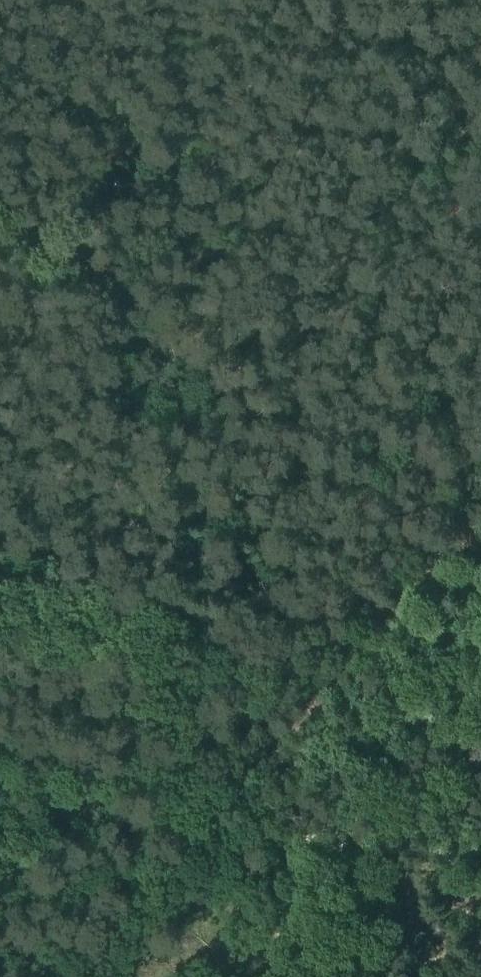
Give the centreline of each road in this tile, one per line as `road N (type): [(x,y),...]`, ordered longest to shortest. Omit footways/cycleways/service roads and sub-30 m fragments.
road 1 (track): [(188,828),(480,845)]

